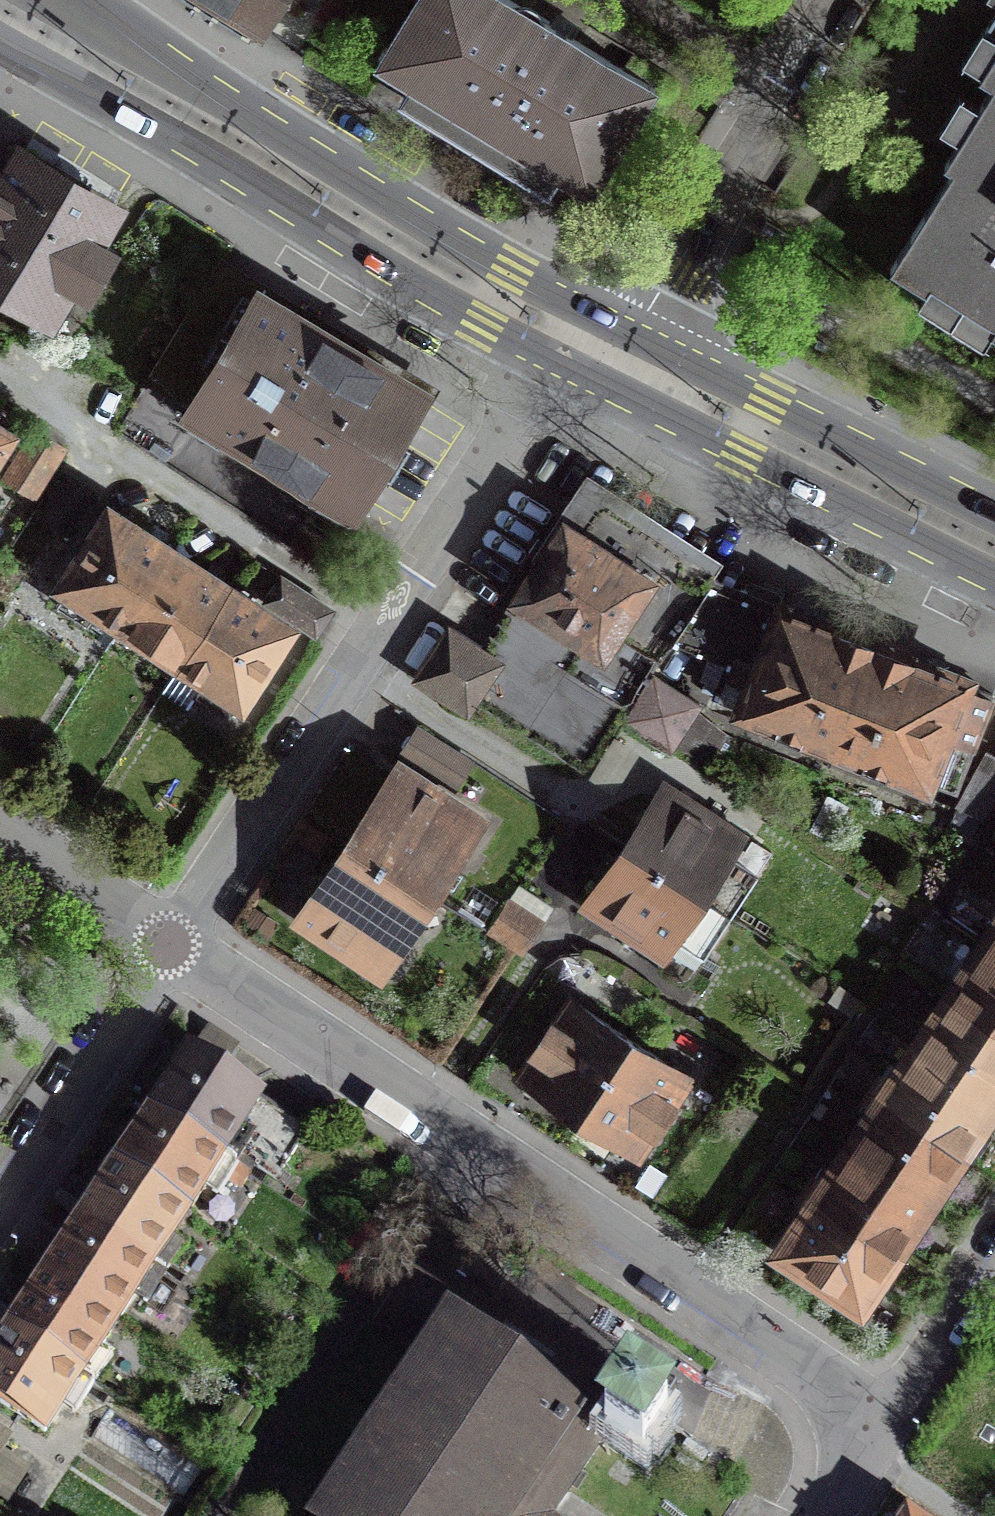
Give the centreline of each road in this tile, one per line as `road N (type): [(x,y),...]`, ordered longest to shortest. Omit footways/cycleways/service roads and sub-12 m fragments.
road 1 (residential): [(887,1420),(167,949)]
road 2 (residential): [(565,373),(532,405),(167,949)]
road 3 (secondary): [(0,47),(212,160),(565,373)]
road 4 (secondary): [(612,328),(509,274),(69,0)]
road 5 (secondary): [(565,373),(994,584)]
road 6 (secondary): [(994,518),(612,328)]
road 7 (residential): [(845,0),(672,269),(612,328)]
road 8 (residential): [(167,949),(0,1209)]
road 9 (residential): [(167,949),(0,834)]
road 10 (residential): [(994,1260),(887,1420)]

